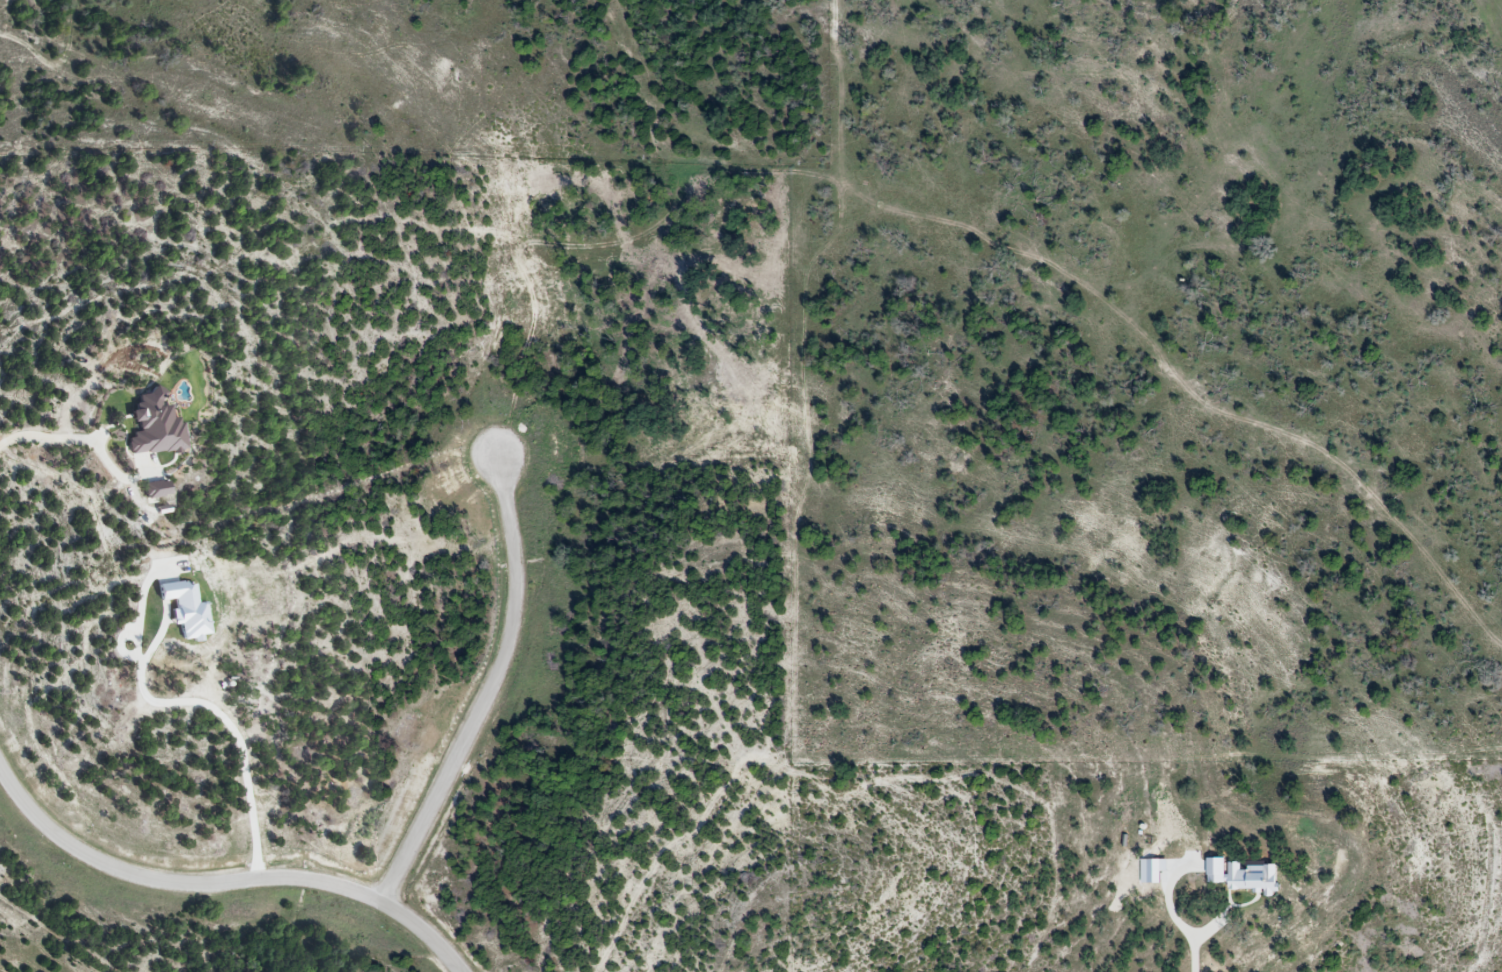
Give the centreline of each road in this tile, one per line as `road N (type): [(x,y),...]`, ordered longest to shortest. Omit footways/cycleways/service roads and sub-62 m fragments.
road 1 (residential): [(0,770),(23,808),(115,870),(175,886),(246,877),(335,884),(414,924),(460,971)]
road 2 (residential): [(380,905),(515,628),(518,580),(498,455)]

